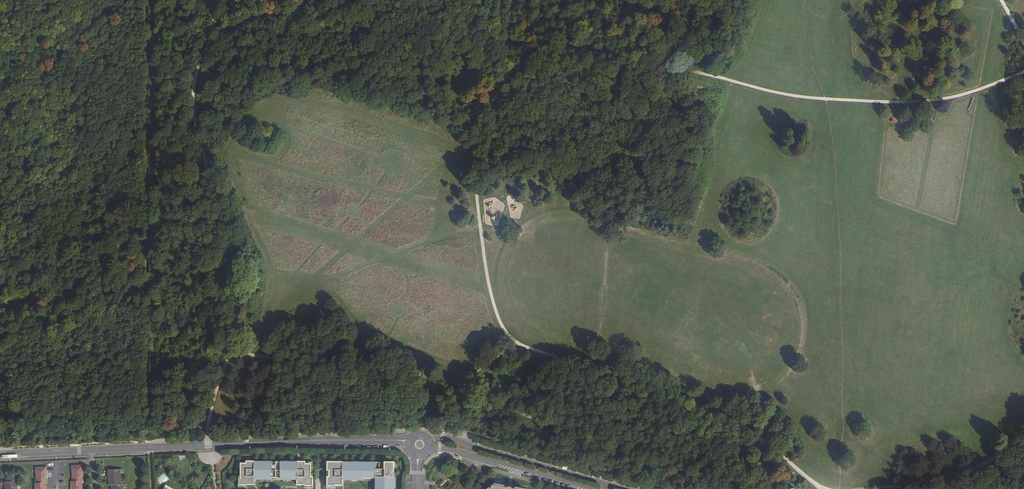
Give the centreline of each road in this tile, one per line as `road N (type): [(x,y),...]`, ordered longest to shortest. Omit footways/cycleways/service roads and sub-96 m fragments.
road 1 (track): [(824,488),(695,403),(527,347),(507,333),(489,285),(476,176),(491,44)]
road 2 (track): [(1023,72),(936,100),(812,98),(526,31)]
road 3 (track): [(274,358),(396,370),(509,396),(589,366)]
road 4 (track): [(230,351),(234,274),(194,110),(196,71),(209,43)]
road 5 (secondary): [(92,450),(407,442)]
road 6 (track): [(209,43),(252,18),(307,7),(422,37),(491,44)]
road 7 (secondary): [(625,488),(430,437)]
road 8 (track): [(872,488),(967,474),(1005,449),(1023,423)]
road 9 (secondary): [(430,450),(594,488)]
road 10 (track): [(274,358),(230,351),(208,444)]

